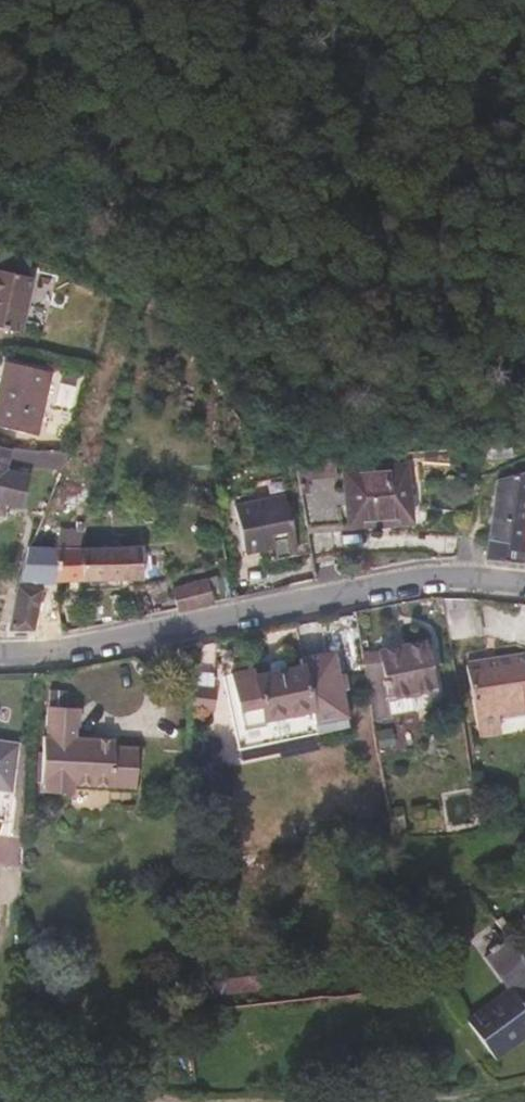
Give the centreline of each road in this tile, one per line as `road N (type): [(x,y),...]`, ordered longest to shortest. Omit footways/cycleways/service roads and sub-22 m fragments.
road 1 (residential): [(0,654),(58,652),(416,580),(524,584)]

